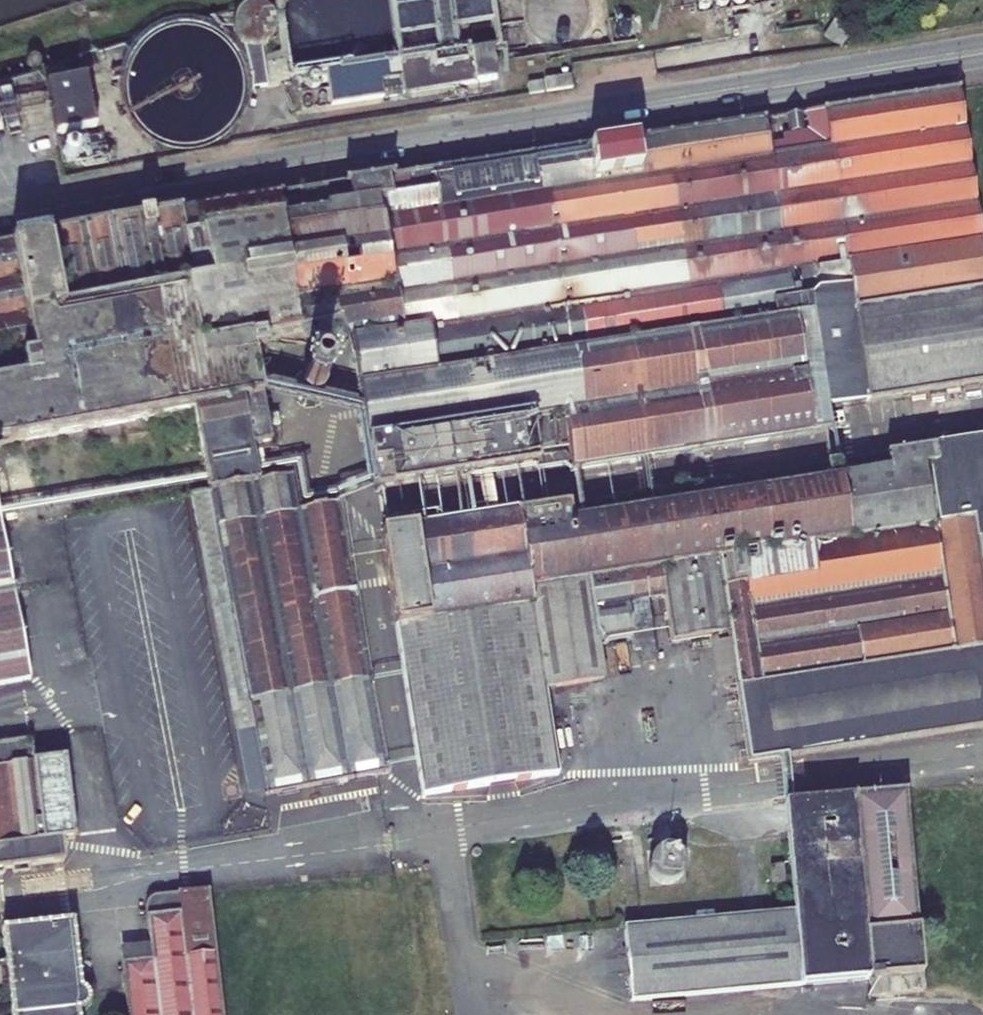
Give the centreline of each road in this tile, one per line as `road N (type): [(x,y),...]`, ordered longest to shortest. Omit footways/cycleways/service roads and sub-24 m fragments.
road 1 (secondary): [(0,218),(982,51)]

